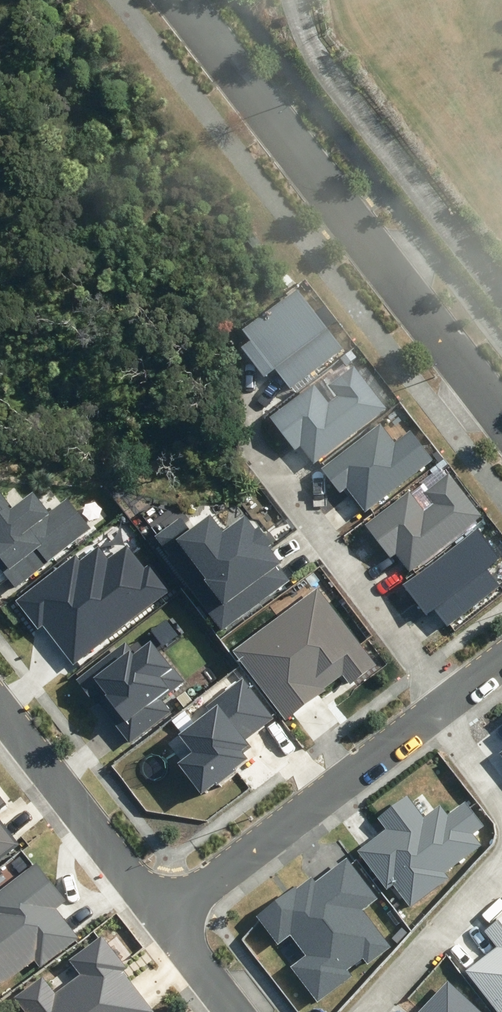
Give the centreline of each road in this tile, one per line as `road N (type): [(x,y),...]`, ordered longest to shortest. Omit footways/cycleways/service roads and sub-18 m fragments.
road 1 (residential): [(501,419),(179,0)]
road 2 (residential): [(433,710),(160,916)]
road 3 (residential): [(254,449),(445,701)]
road 4 (residential): [(0,706),(160,916)]
road 5 (residential): [(362,1011),(501,859)]
road 6 (residential): [(160,916),(236,1011)]

